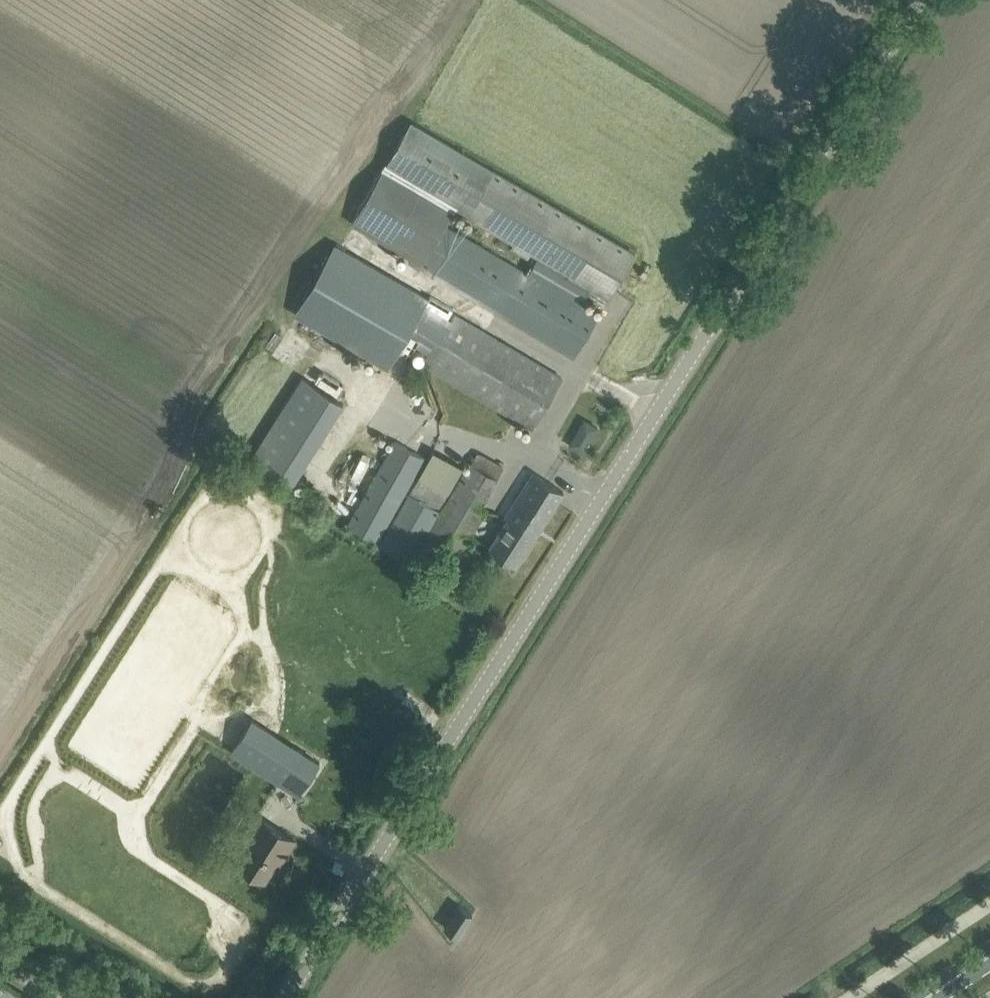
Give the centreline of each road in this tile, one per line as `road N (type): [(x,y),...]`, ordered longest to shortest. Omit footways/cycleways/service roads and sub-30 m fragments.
road 1 (unclassified): [(288,997),(917,0)]
road 2 (unclassified): [(850,997),(989,904)]

